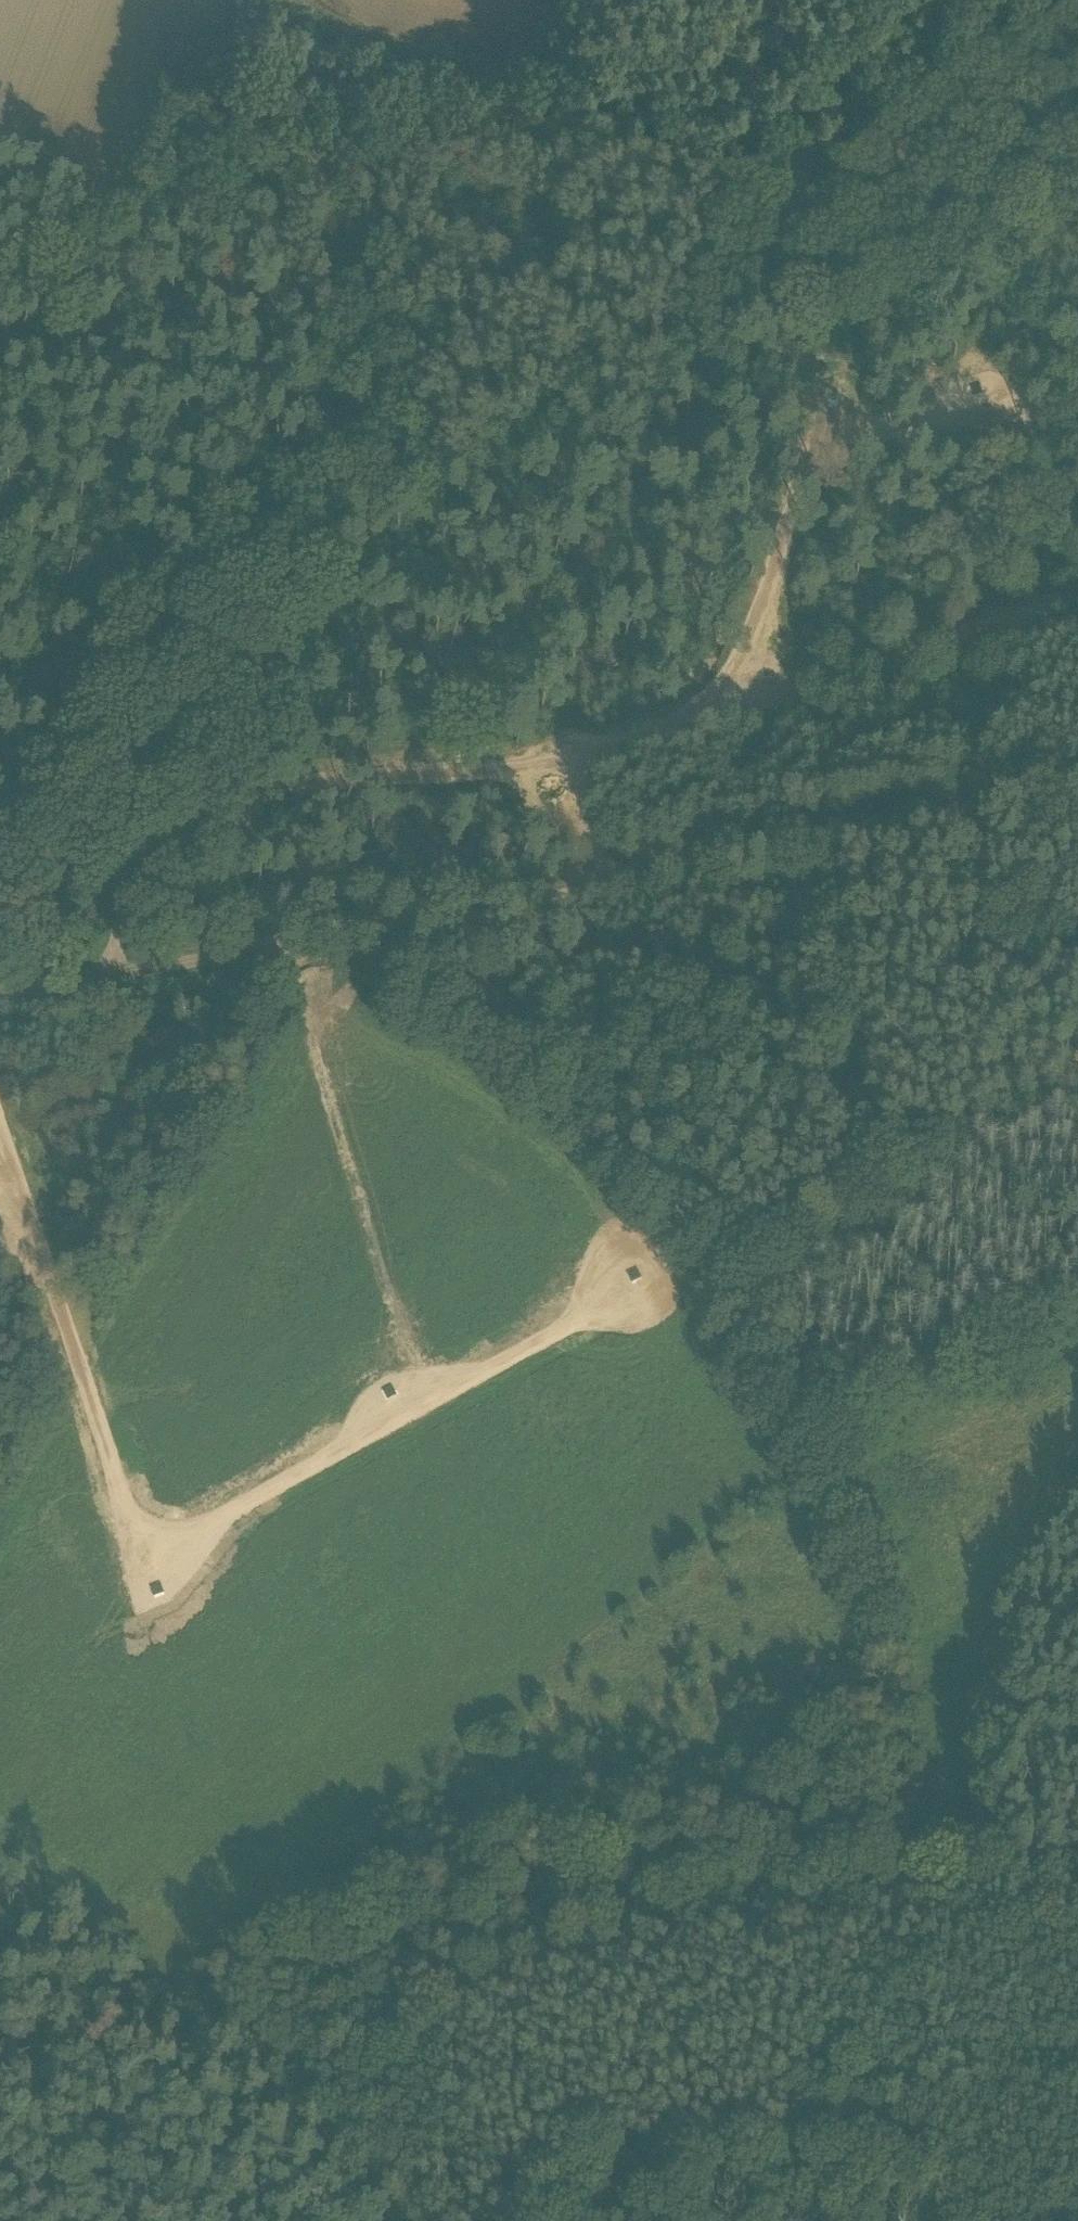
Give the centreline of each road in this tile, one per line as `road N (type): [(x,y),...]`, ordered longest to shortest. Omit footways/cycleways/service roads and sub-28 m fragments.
road 1 (track): [(0,875),(49,843),(145,802),(269,780),(571,768),(658,737),(728,686),(758,631),(784,529),(818,479),(864,440),(961,417),(1077,403)]
road 2 (track): [(0,990),(1077,812)]
road 3 (track): [(0,1129),(130,1530),(156,1547),(189,1542),(630,1289)]
road 4 (track): [(0,1851),(370,2165),(421,2220)]
road 5 (track): [(758,631),(1077,599)]
road 6 (track): [(108,972),(130,834),(145,802)]

